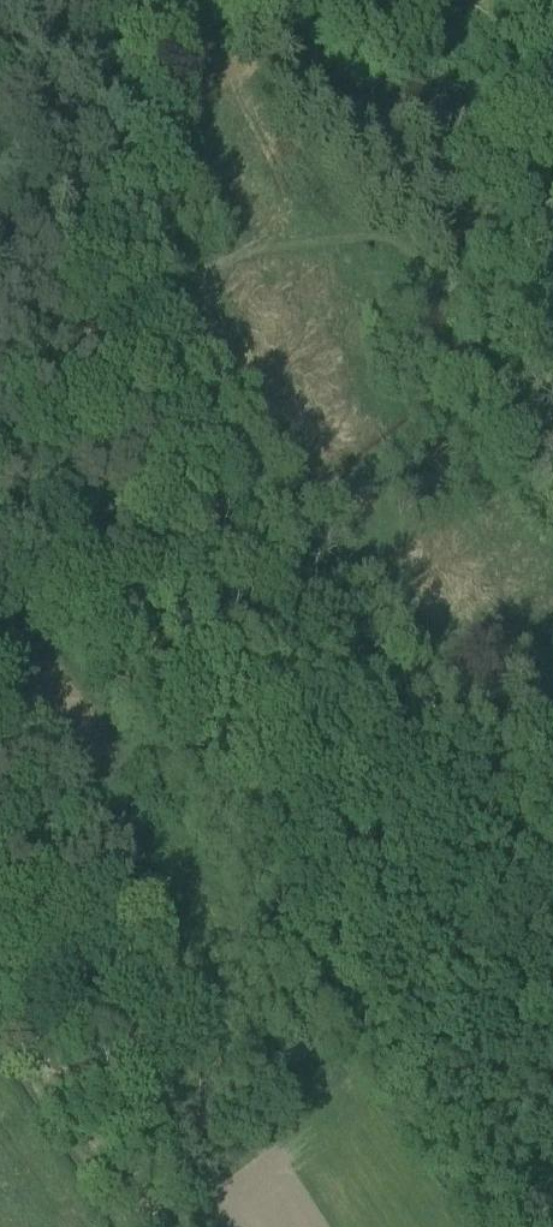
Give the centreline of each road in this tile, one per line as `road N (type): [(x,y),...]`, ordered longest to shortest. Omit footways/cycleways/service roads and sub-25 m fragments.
road 1 (track): [(146,316),(552,854)]
road 2 (track): [(459,297),(390,240),(230,258),(146,316)]
road 3 (track): [(132,1226),(0,1019)]
road 4 (track): [(146,316),(0,446)]

